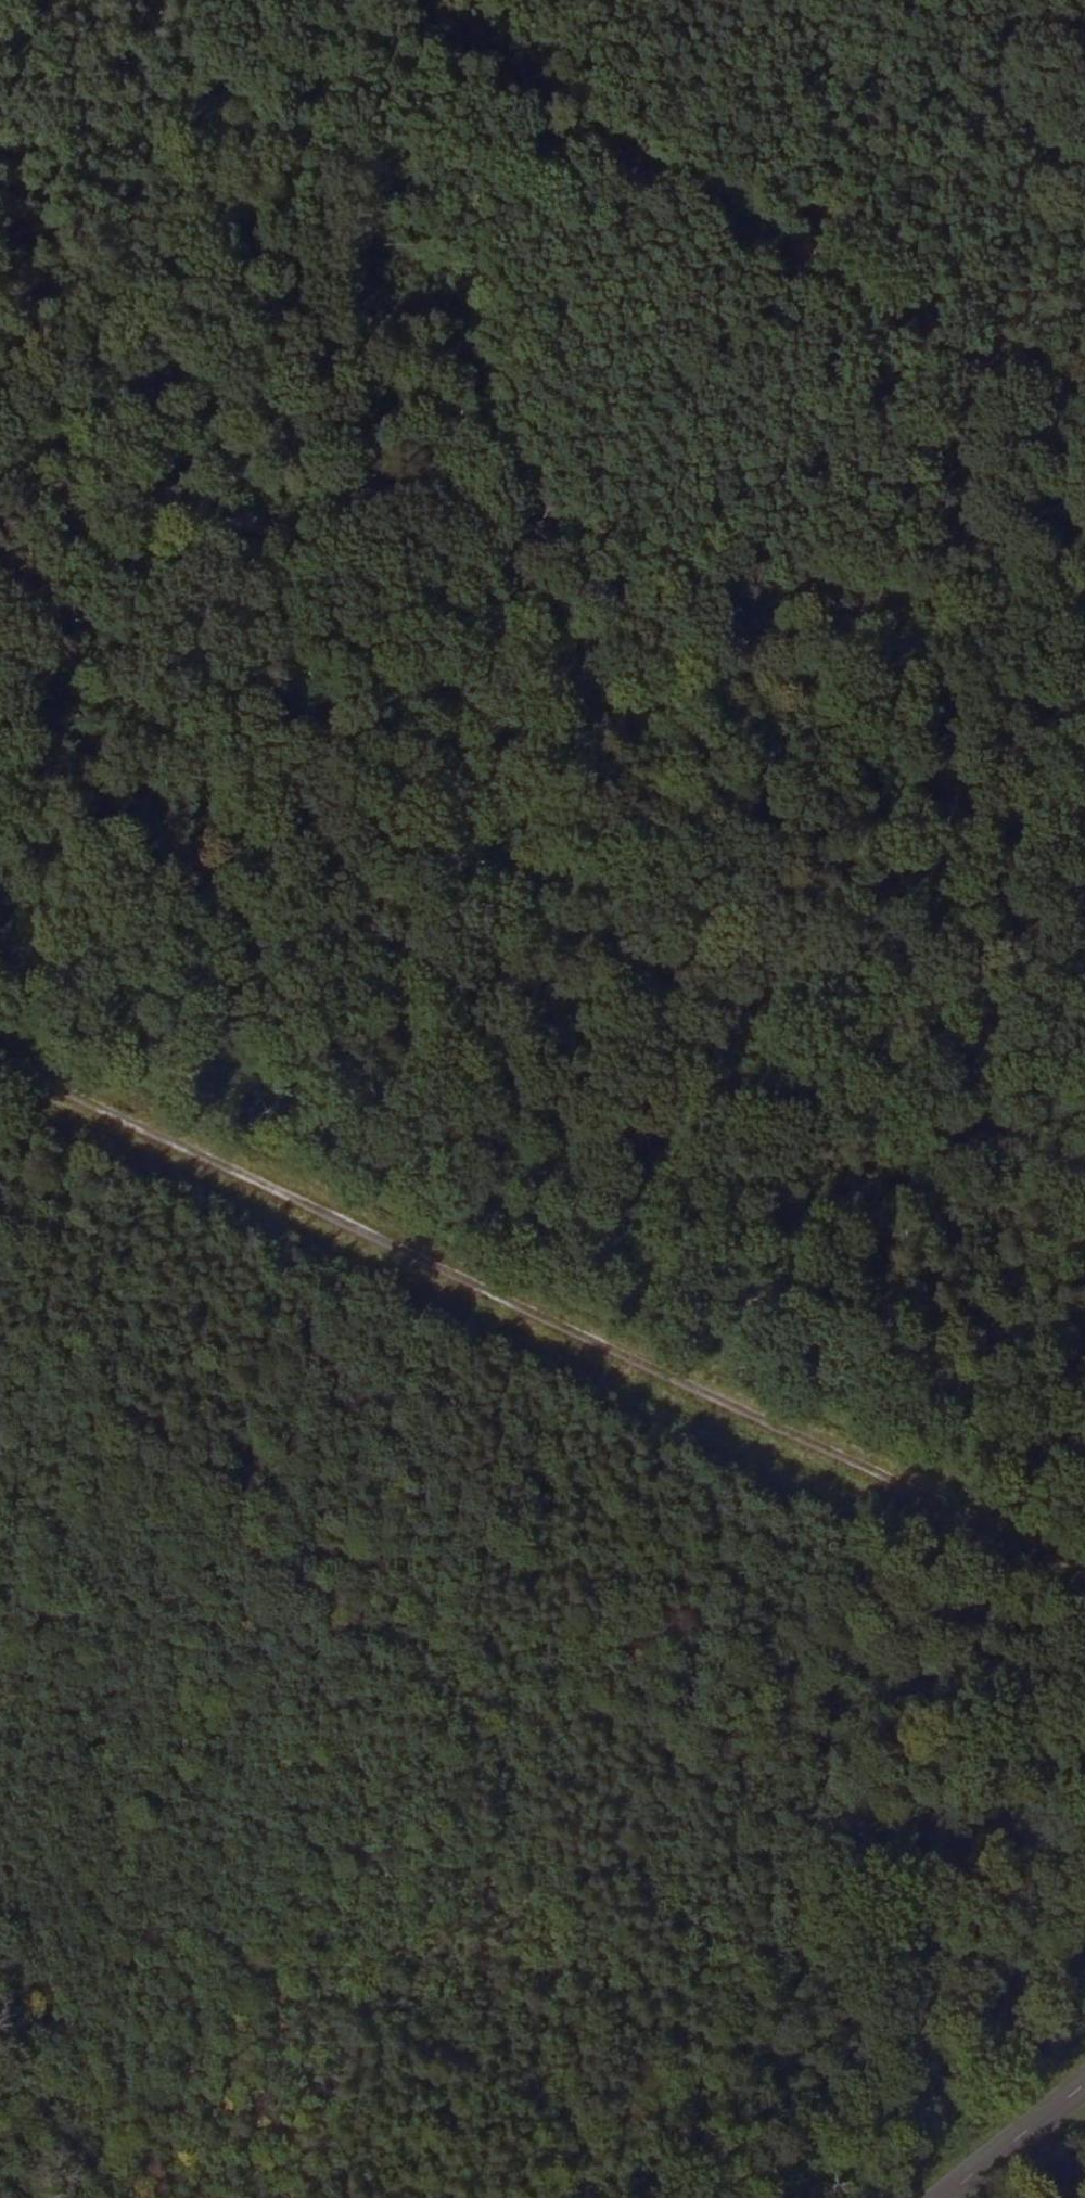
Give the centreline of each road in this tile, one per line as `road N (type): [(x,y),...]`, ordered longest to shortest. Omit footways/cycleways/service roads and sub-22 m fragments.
road 1 (track): [(1084,1573),(0,1057)]
road 2 (tertiary): [(949,2197),(1084,2088)]

